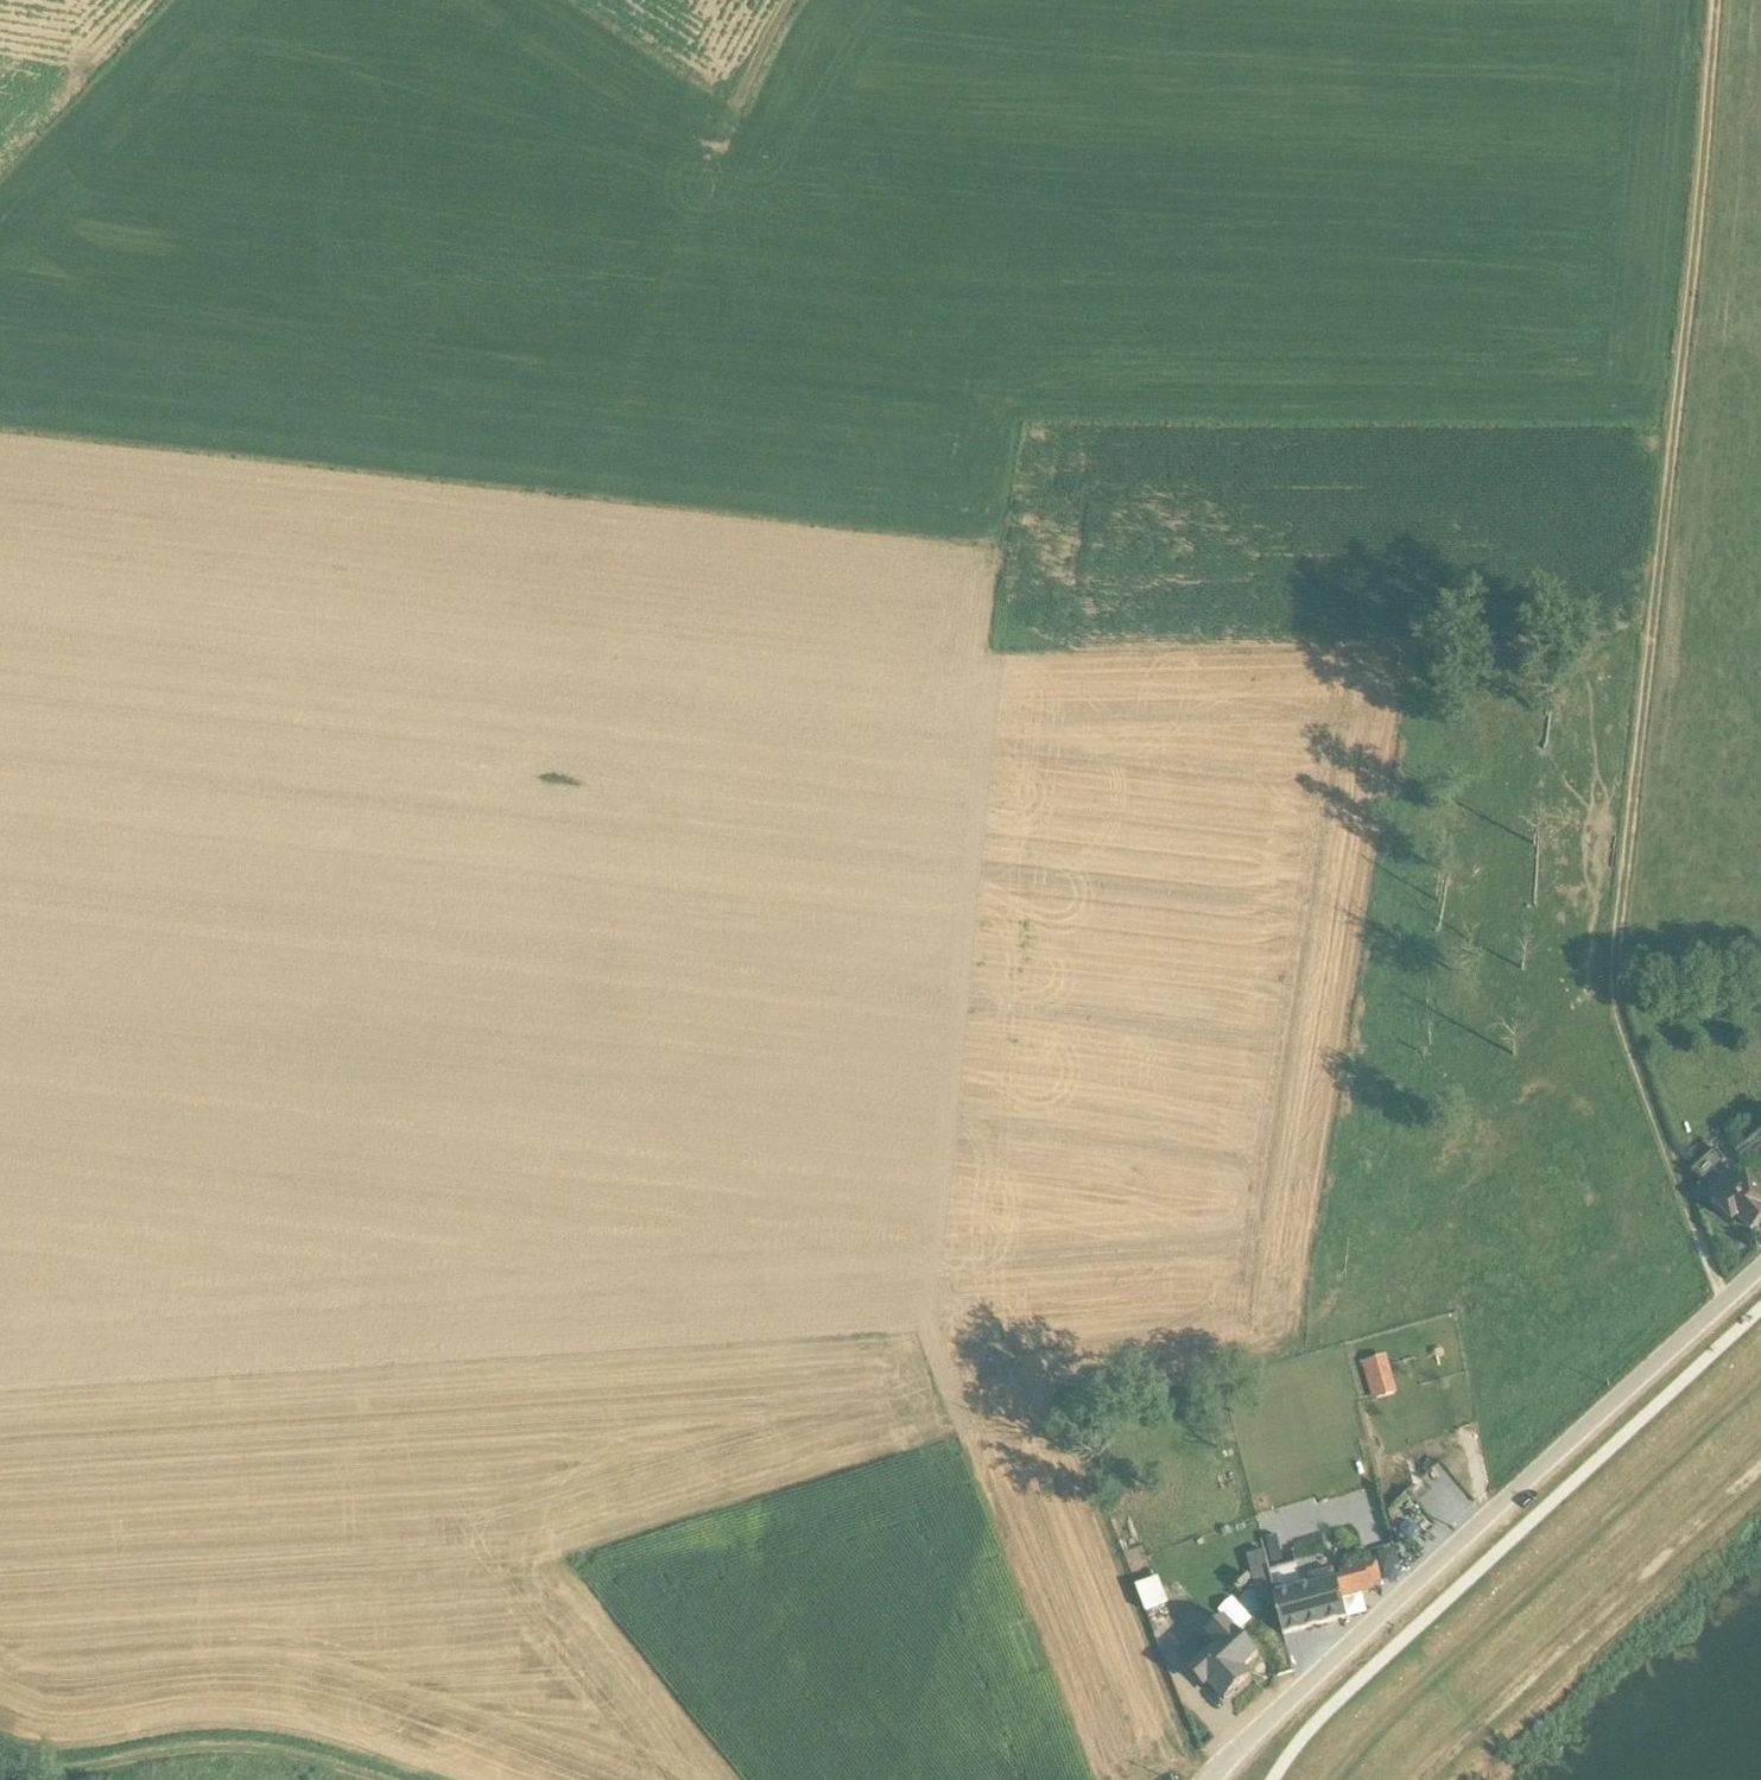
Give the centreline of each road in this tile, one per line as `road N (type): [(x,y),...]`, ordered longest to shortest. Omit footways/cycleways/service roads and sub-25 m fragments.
road 1 (track): [(1719,0),(1697,279),(1614,990),(1737,1340)]
road 2 (unclassified): [(1219,1779),(1760,1282)]
road 3 (track): [(1760,1376),(1370,1735),(1336,1779)]
road 4 (track): [(804,0),(774,47),(679,270),(598,513)]
road 5 (track): [(1430,1779),(1760,1469)]
road 6 (track): [(0,1762),(61,1775),(207,1752),(279,1759),(346,1779)]

